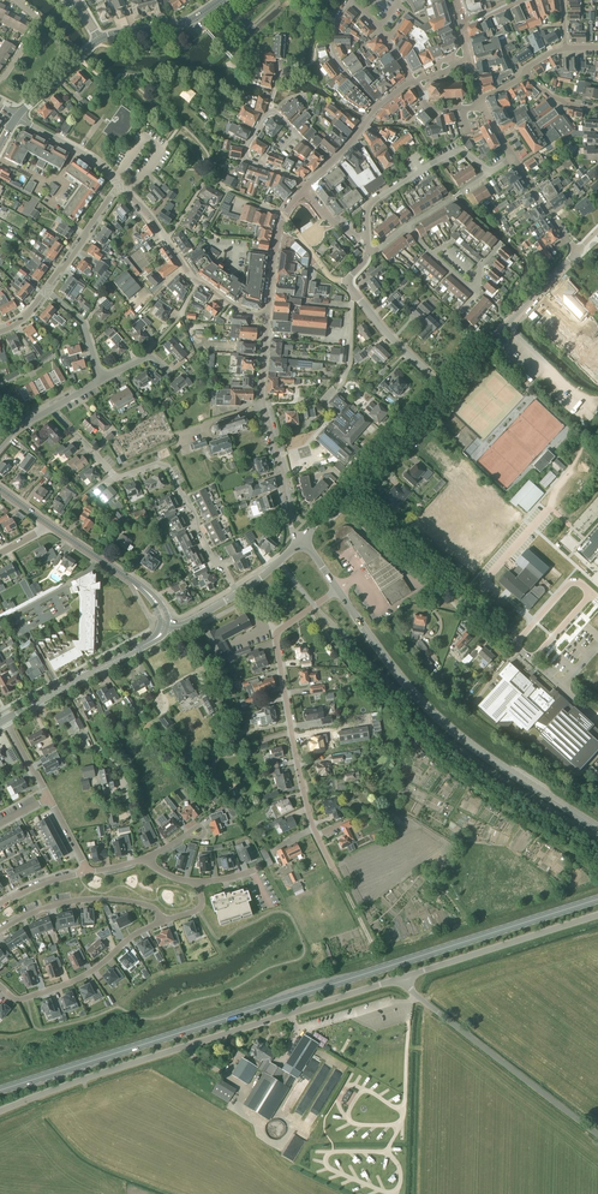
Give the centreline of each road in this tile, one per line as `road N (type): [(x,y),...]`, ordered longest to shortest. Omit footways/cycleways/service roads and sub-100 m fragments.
road 1 (primary): [(0,1091),(597,900)]
road 2 (unclassified): [(0,1113),(401,978)]
road 3 (residential): [(371,941),(314,828),(276,641),(338,591)]
road 4 (track): [(308,611),(433,750),(597,869)]
road 5 (secondary): [(597,828),(455,734),(393,669),(338,591)]
road 6 (residential): [(237,595),(169,469),(116,477),(54,408)]
road 7 (unclassified): [(597,1135),(401,978)]
road 8 (unclassified): [(401,978),(597,915)]
road 9 (residential): [(0,987),(18,1000),(75,980),(163,922)]
road 10 (secondary): [(6,720),(156,638),(164,626)]
road 11 (residential): [(163,922),(145,904),(73,901),(0,932)]
road 12 (residential): [(368,237),(372,204),(456,151),(490,174)]
road 13 (residential): [(467,601),(349,495)]
road 14 (secondary): [(164,626),(150,595),(50,525)]
road 15 (residential): [(264,405),(301,543)]
road 16 (residential): [(349,495),(445,390)]
road 17 (residential): [(445,390),(540,291)]
road 18 (residential): [(445,390),(353,291)]
road 19 (residential): [(268,316),(236,308),(197,283),(167,240)]
road 20 (residential): [(46,289),(121,184)]
road 21 (residential): [(377,108),(331,48),(333,26),(350,0)]
road 22 (secondary): [(99,41),(184,23),(218,0)]
road 23 (residential): [(121,184),(97,160),(16,117)]
road 24 (residential): [(467,601),(547,510)]
road 25 (residential): [(272,111),(247,158),(306,188)]

